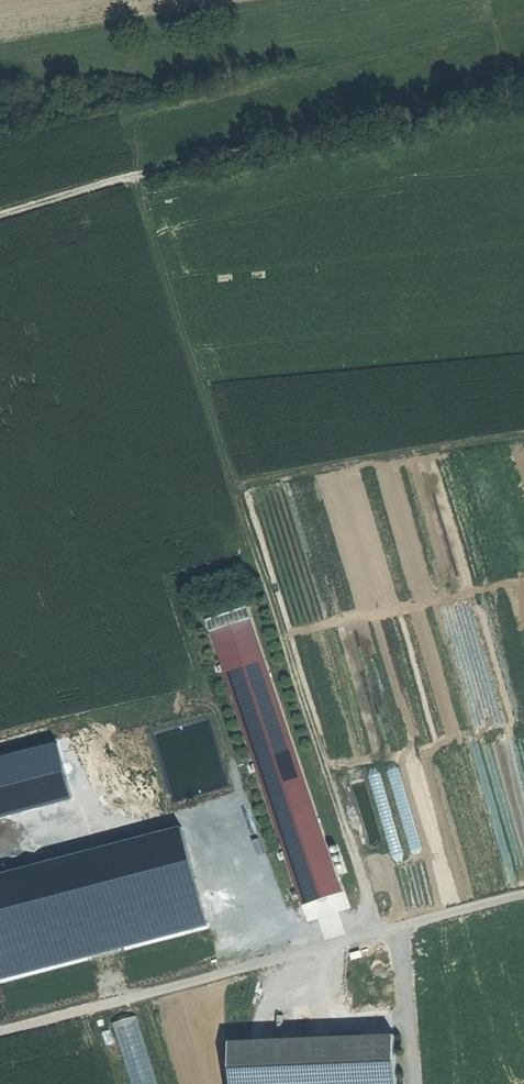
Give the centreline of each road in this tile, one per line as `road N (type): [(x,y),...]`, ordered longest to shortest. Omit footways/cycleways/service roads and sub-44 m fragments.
road 1 (track): [(0,1033),(523,894)]
road 2 (track): [(0,219),(523,81)]
road 3 (track): [(385,932),(234,490)]
road 4 (track): [(234,490),(133,178)]
road 5 (track): [(234,490),(523,429)]

